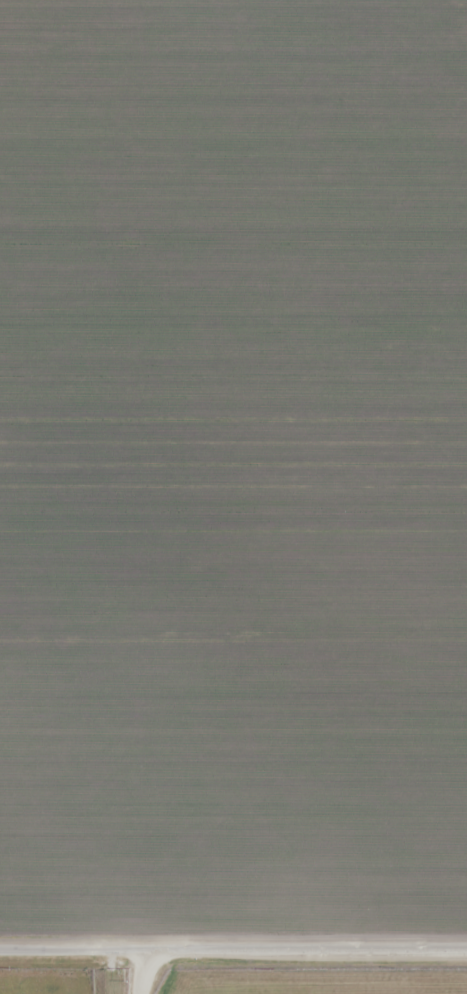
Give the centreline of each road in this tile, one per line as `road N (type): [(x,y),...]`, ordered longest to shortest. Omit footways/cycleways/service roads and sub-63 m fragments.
road 1 (residential): [(466,953),(0,954)]

